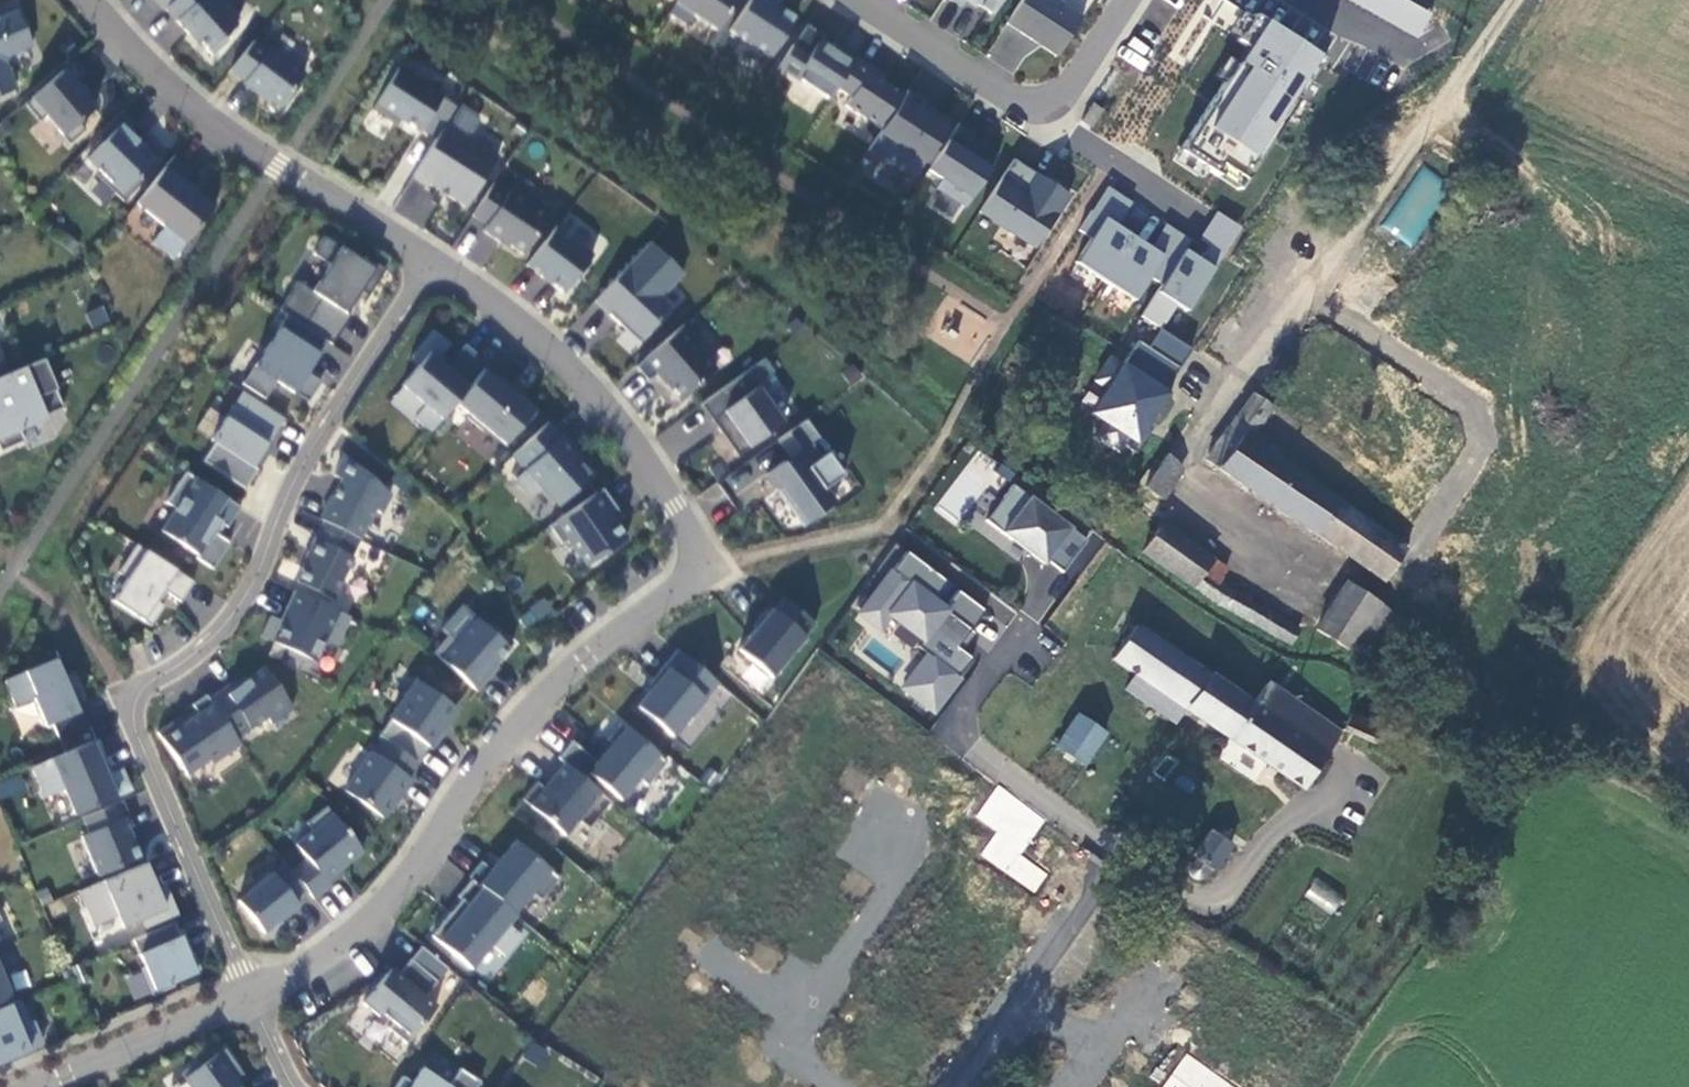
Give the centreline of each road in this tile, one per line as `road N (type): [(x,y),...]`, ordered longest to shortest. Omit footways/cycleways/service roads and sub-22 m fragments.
road 1 (residential): [(429,266),(542,340),(676,509),(696,550),(694,570),(588,653),(486,753),(344,942),(252,992)]
road 2 (residential): [(429,266),(319,437),(248,594),(219,632),(134,695),(137,734),(252,992)]
road 3 (unclassified): [(1521,0),(1193,444),(1194,499),(1292,571)]
road 4 (residential): [(97,0),(140,59),(210,121),(429,266)]
road 5 (residential): [(865,0),(1031,103),(1060,93),(1123,0)]
road 6 (unclassified): [(954,1086),(1120,852)]
road 7 (residential): [(252,992),(33,1086)]

